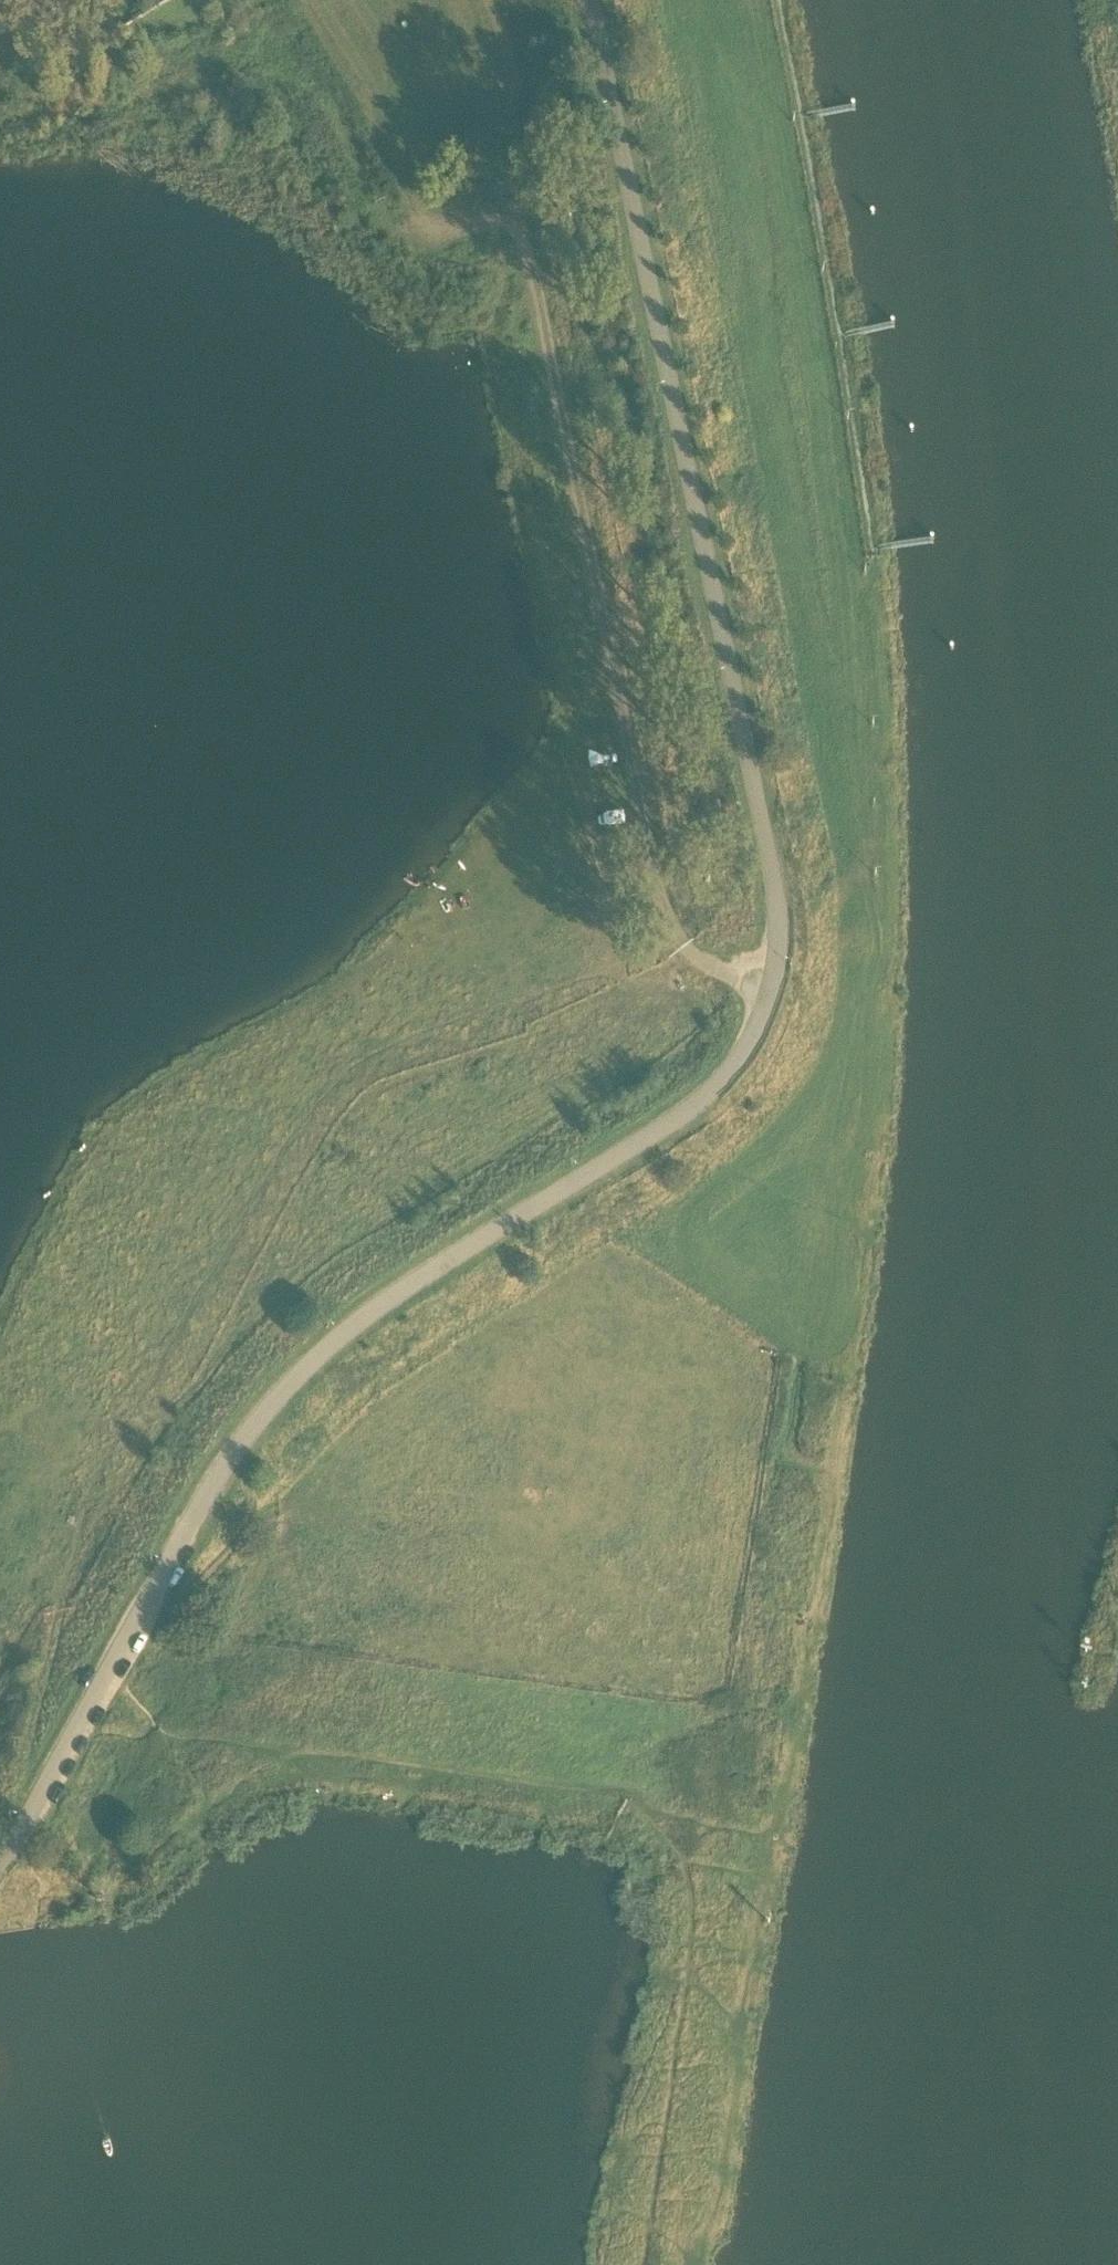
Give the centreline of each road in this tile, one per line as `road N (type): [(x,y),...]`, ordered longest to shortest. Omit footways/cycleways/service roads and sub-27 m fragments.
road 1 (unclassified): [(0,1868),(237,1447),(317,1356),(381,1303),(669,1126),(718,1084),(749,1041),(770,988),(778,923),(764,834),(590,0)]
road 2 (track): [(770,988),(697,962),(664,914),(523,241),(507,224),(427,230),(373,140),(329,102),(286,89),(233,86),(59,115),(0,115)]

